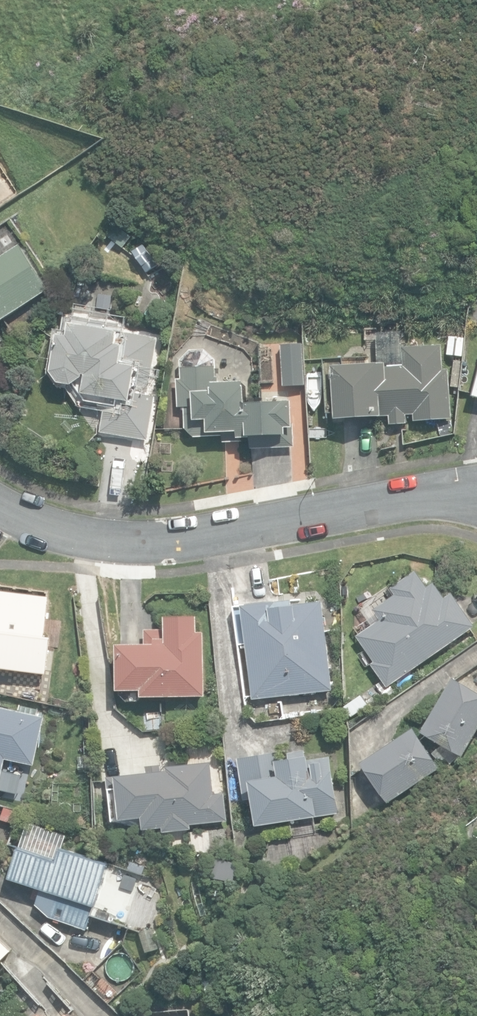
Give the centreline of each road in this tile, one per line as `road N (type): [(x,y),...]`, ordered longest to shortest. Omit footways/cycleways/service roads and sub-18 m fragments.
road 1 (unclassified): [(0,502),(85,534),(148,533),(409,493),(476,495)]

